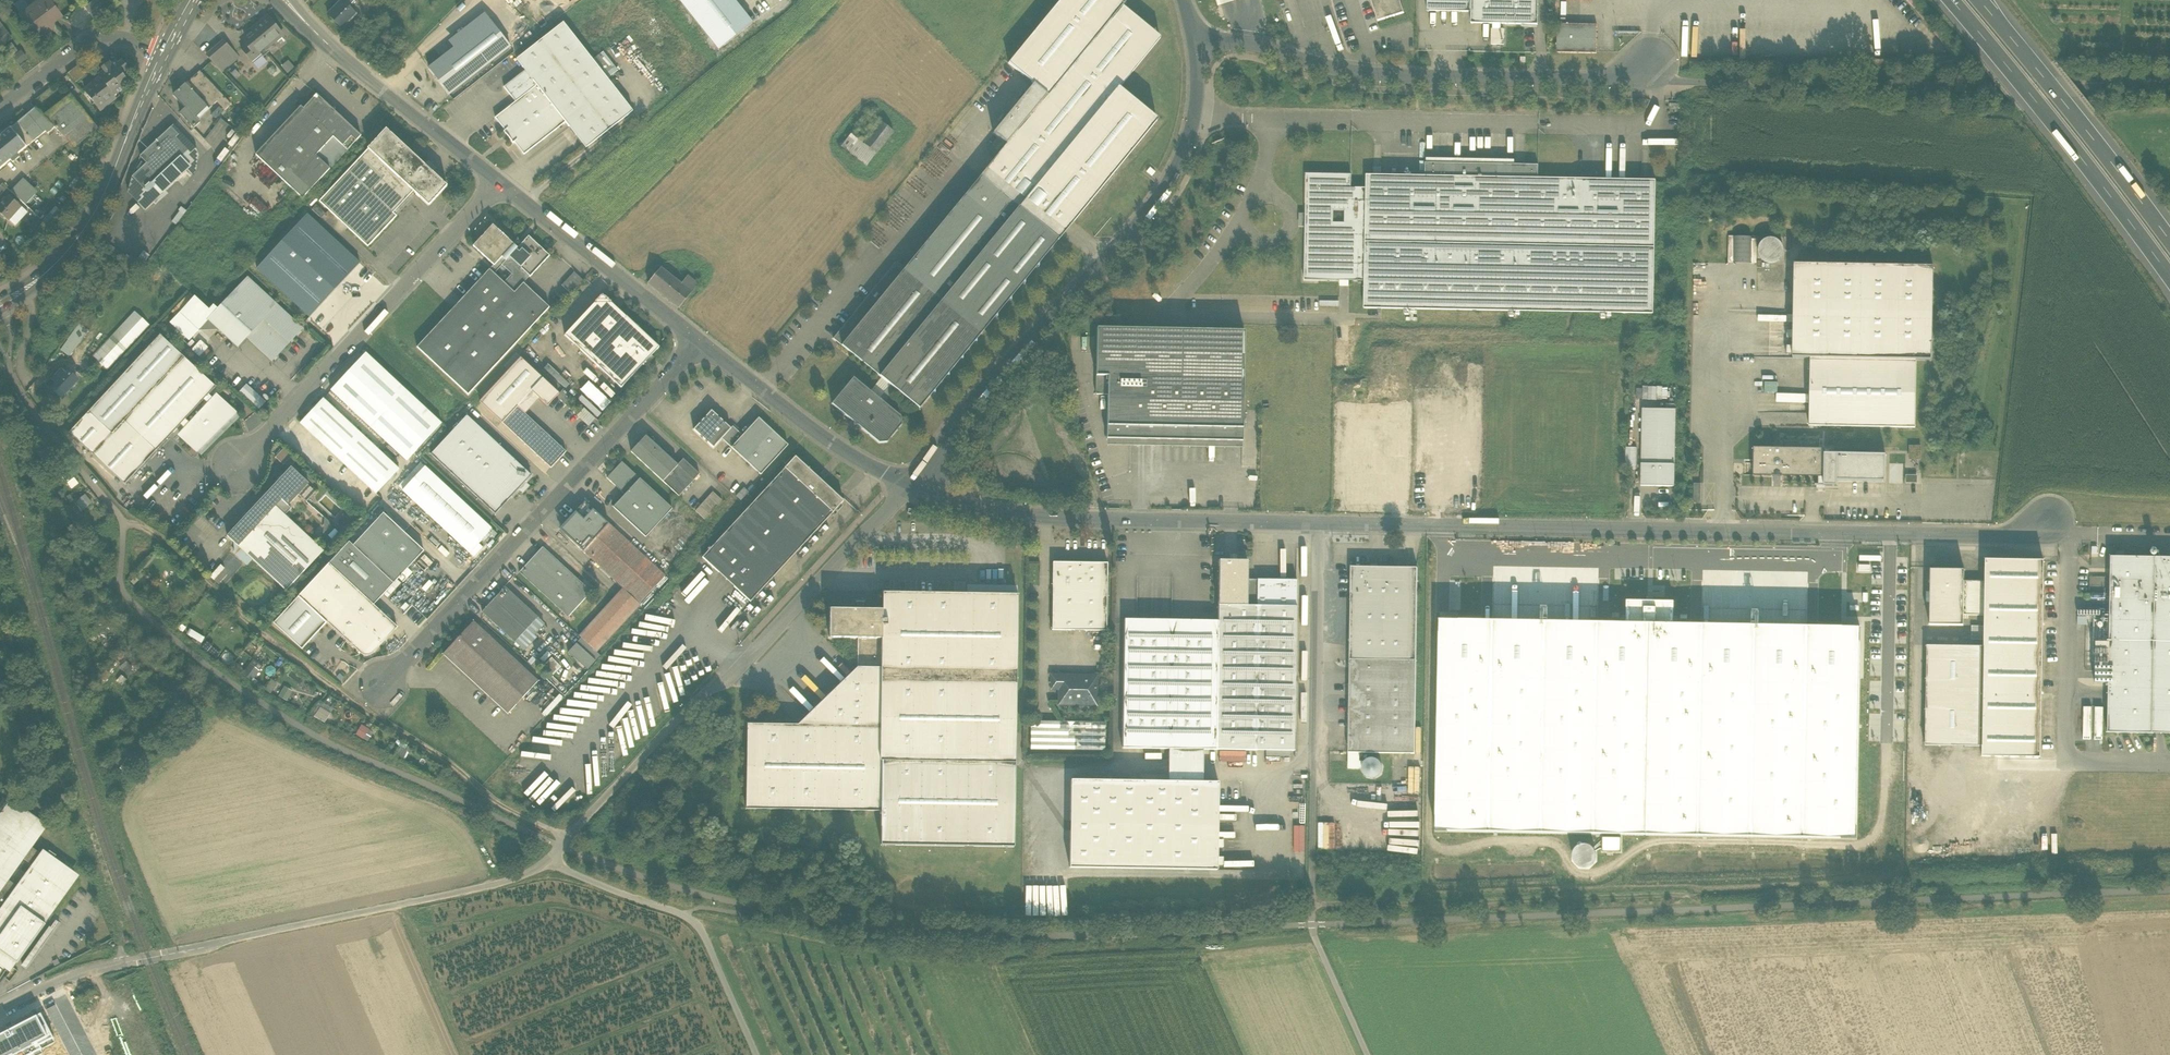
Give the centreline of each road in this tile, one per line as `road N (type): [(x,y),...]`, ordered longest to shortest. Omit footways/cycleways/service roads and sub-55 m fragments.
road 1 (unclassified): [(1197,43),(1244,44),(1376,74),(1991,90),(2169,84)]
road 2 (residential): [(1317,523),(2001,537),(2049,525)]
road 3 (track): [(550,860),(488,886),(124,964),(76,806)]
road 4 (track): [(569,838),(495,802),(379,720),(121,517)]
road 5 (unclassified): [(1197,43),(1193,135),(1165,197),(912,483)]
road 6 (residential): [(912,483),(733,673),(699,694),(560,848)]
road 7 (residential): [(387,679),(701,340)]
road 8 (residential): [(912,483),(970,508),(1024,517),(1317,523)]
road 9 (track): [(1310,908),(1701,893)]
road 10 (residential): [(239,464),(499,182)]
road 11 (motorway): [(1951,0),(2169,271)]
road 12 (motorway): [(2169,240),(1979,0)]
road 13 (tertiary): [(0,304),(68,251),(96,215),(164,55)]
road 14 (unclassified): [(1367,1054),(1319,949),(1310,908),(1313,784)]
road 15 (residential): [(288,0),(328,43),(499,182)]
road 16 (track): [(162,955),(114,830),(81,704)]
road 17 (residential): [(1313,784),(1317,523)]
road 18 (residential): [(701,340),(836,448),(912,483)]
road 19 (residential): [(499,182),(701,340)]
road 20 (residential): [(164,55),(129,38),(87,41),(0,107)]
road 21 (track): [(756,1054),(697,923),(683,914)]
road 22 (track): [(683,914),(550,860)]
road 23 (residential): [(0,1013),(65,979),(124,964)]

